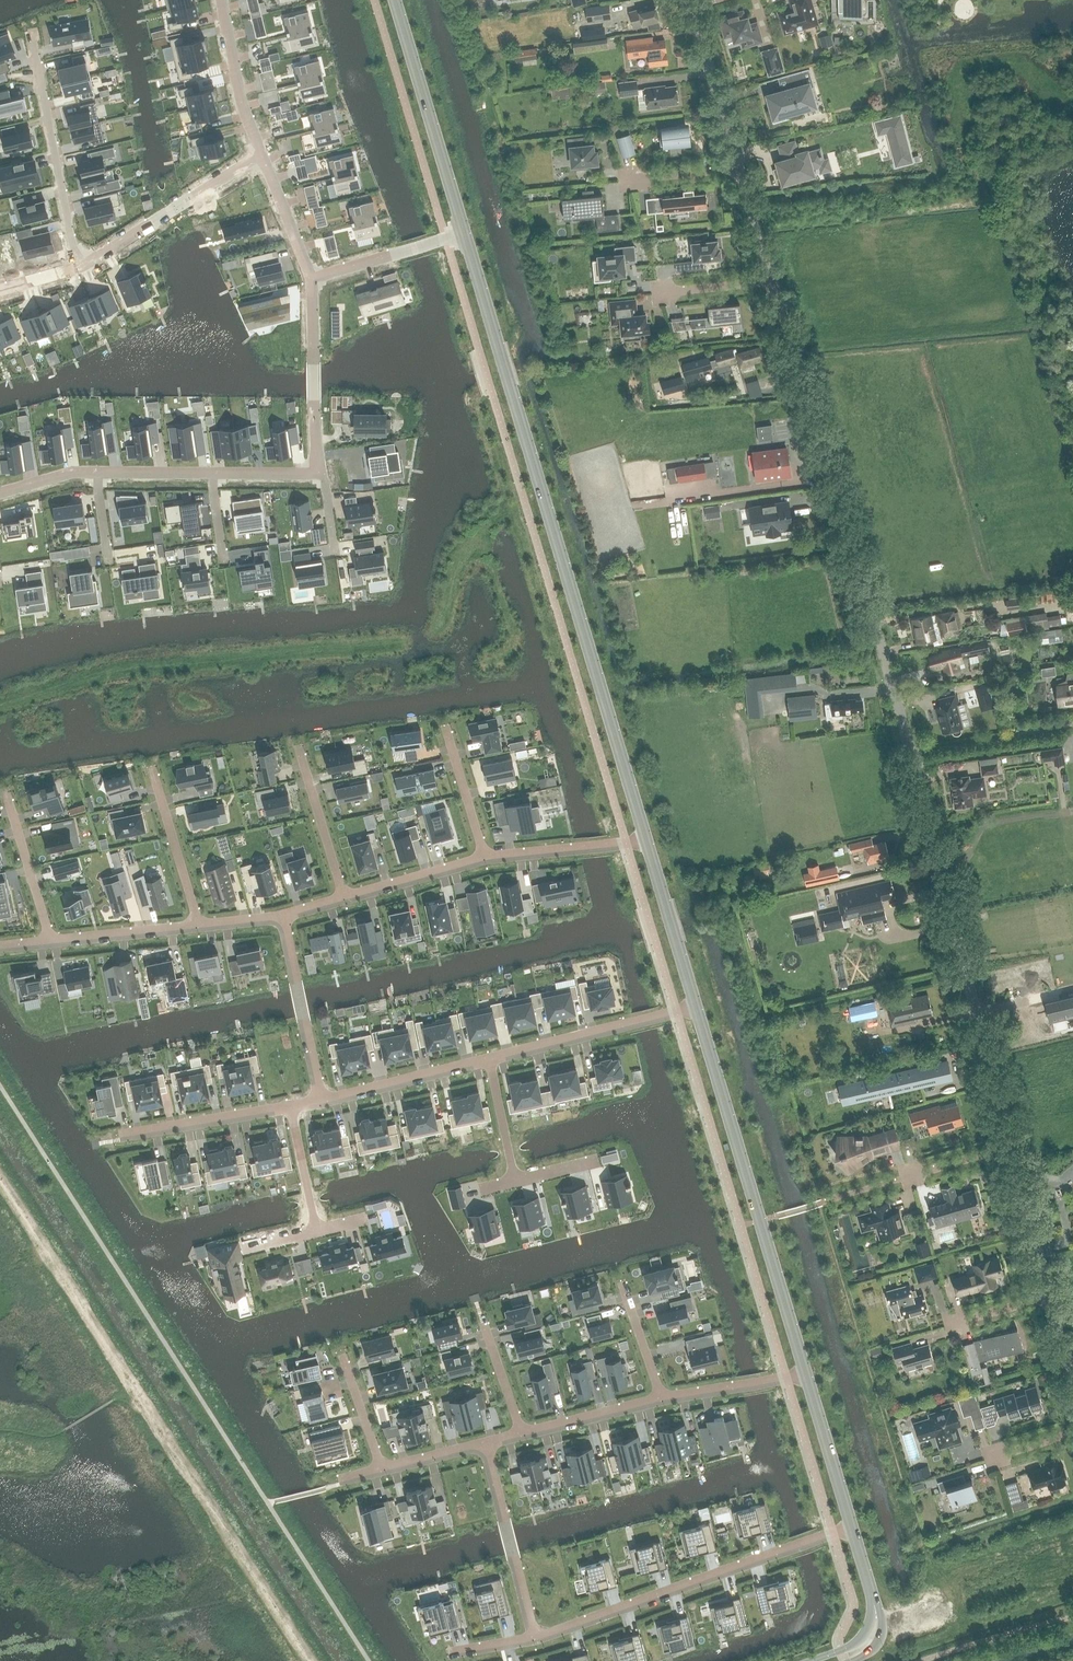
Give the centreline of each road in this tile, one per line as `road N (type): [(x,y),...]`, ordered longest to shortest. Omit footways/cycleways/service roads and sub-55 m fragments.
road 1 (unclassified): [(1009,1147),(892,688),(774,283)]
road 2 (secondary): [(646,841),(465,233)]
road 3 (track): [(309,1660),(0,1183)]
road 4 (secondary): [(806,1375),(697,1009)]
road 5 (residential): [(535,1638),(835,1535)]
road 6 (secondary): [(465,233),(395,0)]
road 7 (residential): [(80,266),(33,43)]
road 8 (residential): [(80,266),(262,154)]
road 9 (residential): [(535,1638),(485,1445)]
road 10 (residential): [(489,1060),(678,1014)]
road 11 (residential): [(320,1101),(279,916)]
road 12 (residential): [(113,1137),(293,1108)]
road 13 (secondary): [(697,1009),(646,841)]
road 14 (residential): [(320,1101),(489,1060)]
road 15 (unclassified): [(739,168),(693,5)]
road 16 (secondary): [(852,1529),(806,1375)]
road 17 (residential): [(262,154),(240,101),(222,0)]
road 18 (unclassified): [(1049,1296),(1009,1147)]
road 19 (residential): [(48,941),(198,923)]
road 20 (residential): [(155,780),(198,923)]
road 21 (residential): [(342,898),(485,856)]
road 22 (residential): [(8,801),(48,941)]
road 23 (residential): [(302,759),(342,898)]
road 24 (residential): [(522,1434),(662,1398)]
road 25 (residential): [(485,856),(627,844)]
road 26 (residential): [(311,280),(445,239)]
road 27 (residential): [(311,280),(262,154)]
road 28 (residential): [(662,1398),(786,1378)]
road 29 (residential): [(320,1230),(293,1108)]
road 30 (residential): [(515,1182),(489,1060)]
road 31 (residential): [(449,739),(485,856)]

